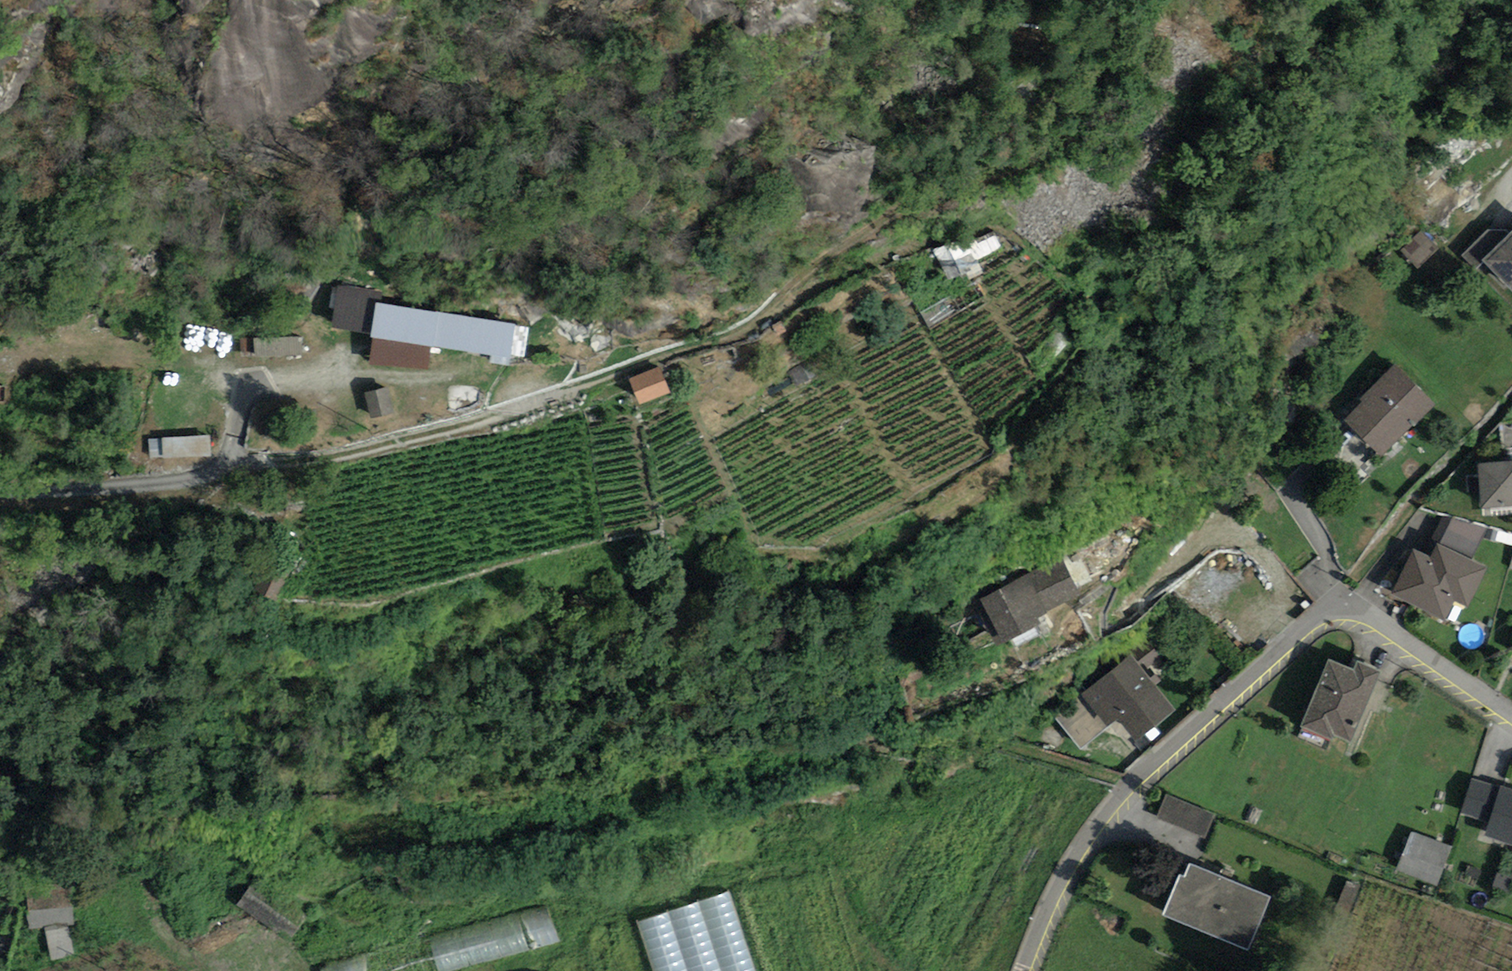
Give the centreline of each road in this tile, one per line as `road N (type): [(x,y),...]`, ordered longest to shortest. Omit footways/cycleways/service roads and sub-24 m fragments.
road 1 (residential): [(1026,970),(1056,890),(1092,830),(1171,744),(1326,613),(1375,618),(1511,714)]
road 2 (track): [(223,470),(302,462),(503,416),(755,325)]
road 3 (track): [(755,325),(872,227),(1053,147),(1101,65)]
road 4 (track): [(251,390),(186,354),(113,351),(0,366)]

